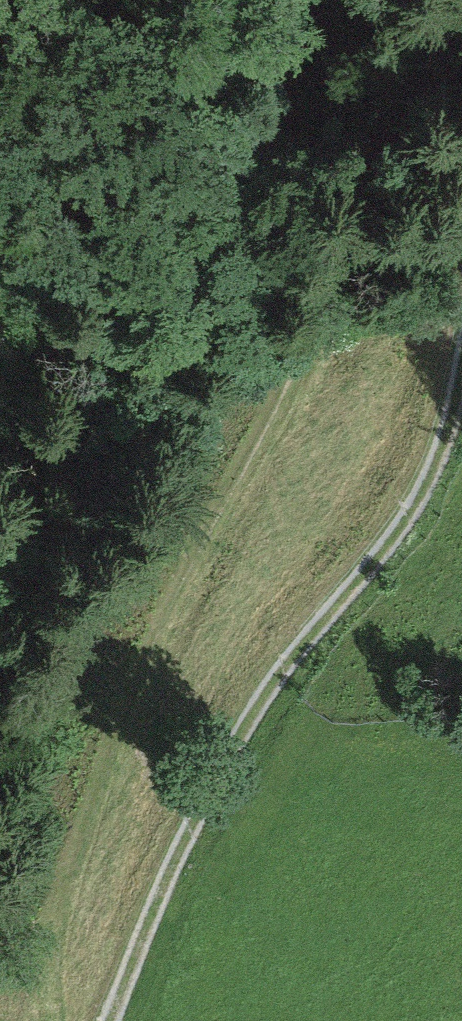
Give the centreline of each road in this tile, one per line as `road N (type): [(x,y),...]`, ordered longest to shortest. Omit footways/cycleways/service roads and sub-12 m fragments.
road 1 (track): [(64,1020),(64,910),(97,804),(162,635),(303,348),(444,0)]
road 2 (track): [(461,369),(440,463),(394,540),(294,655),(218,760),(111,1020)]

